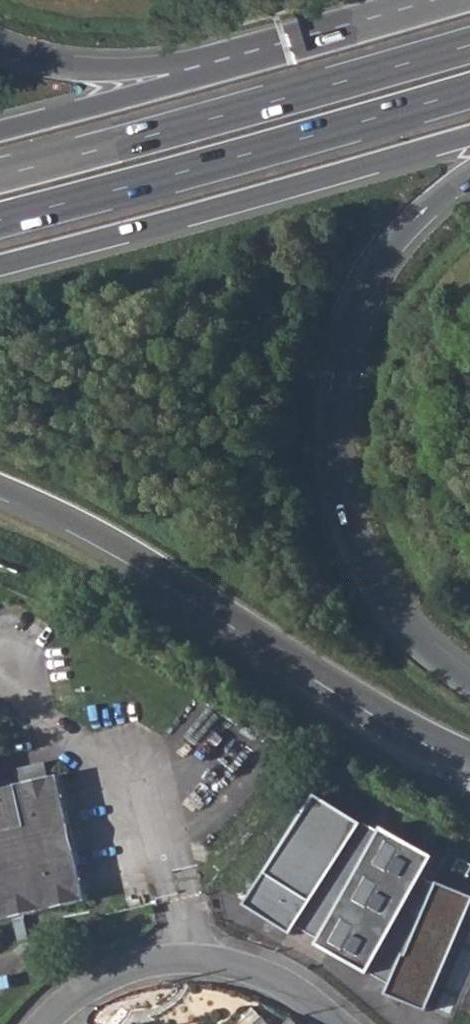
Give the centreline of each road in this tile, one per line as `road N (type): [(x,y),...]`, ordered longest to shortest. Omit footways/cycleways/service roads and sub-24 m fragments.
road 1 (motorway): [(469,682),(389,609),(361,564),(334,481),(330,426),(340,344),(376,262),(424,207),(469,172)]
road 2 (motorway): [(0,488),(93,528),(385,708),(469,751)]
road 3 (motorway): [(469,45),(0,176)]
road 4 (motorway): [(0,220),(469,90)]
road 5 (motorway): [(0,264),(469,135)]
road 6 (residential): [(47,1023),(90,982),(175,960),(242,967),(274,980),(333,1023)]
road 7 (motorway): [(465,0),(207,75)]
road 8 (motorway): [(207,75),(0,131)]
road 9 (motorway): [(207,75),(163,64),(65,66),(0,47)]

